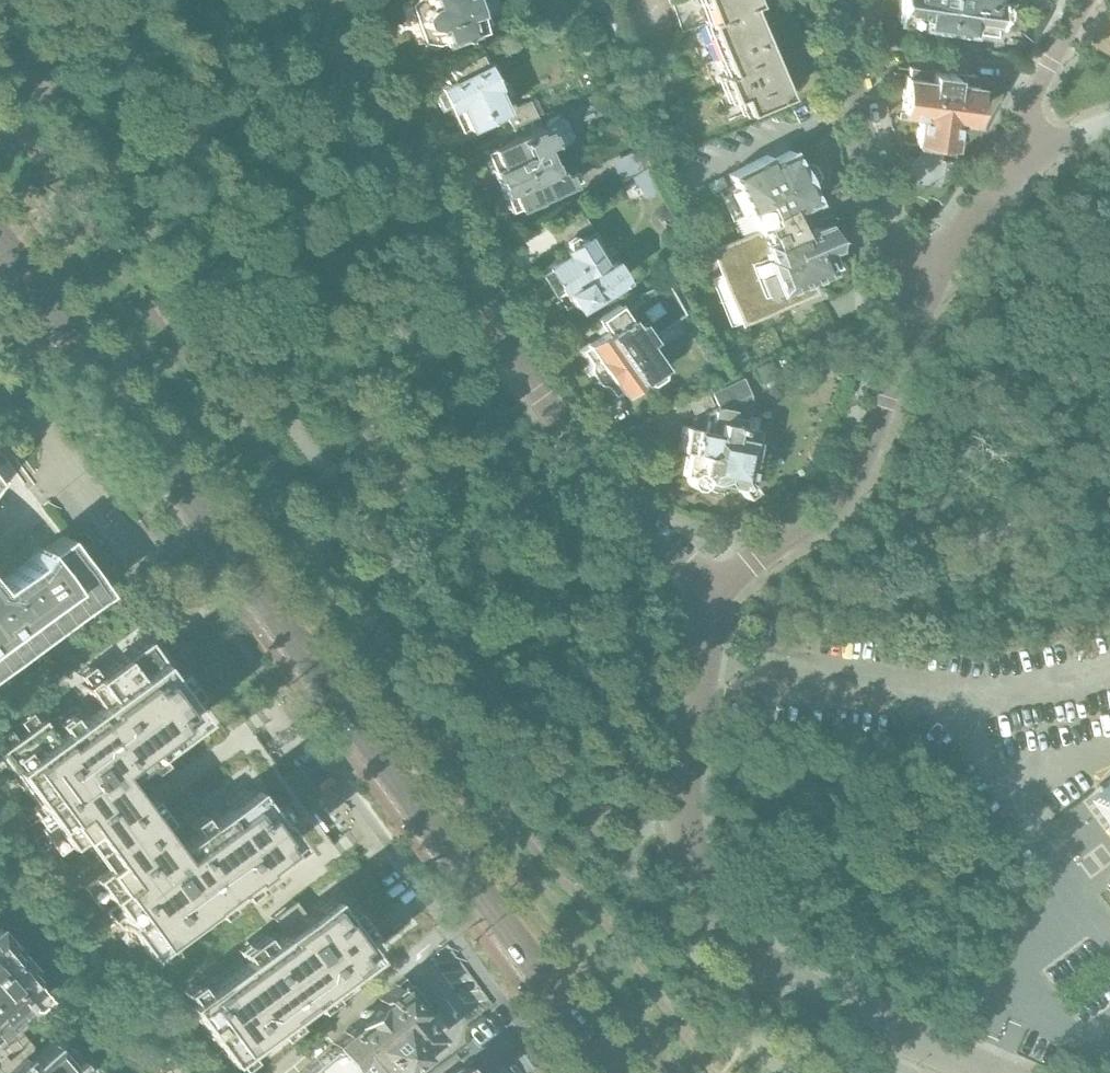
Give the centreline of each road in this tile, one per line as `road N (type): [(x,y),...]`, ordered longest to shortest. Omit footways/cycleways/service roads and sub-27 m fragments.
road 1 (tertiary): [(608,1072),(0,249)]
road 2 (residential): [(329,0),(412,182),(488,317),(558,421),(683,561),(721,590)]
road 3 (residential): [(992,1072),(812,991),(740,941),(706,889),(684,804),(700,641),(721,590)]
road 4 (residential): [(721,590),(844,496),(921,312)]
road 5 (residential): [(921,312),(1086,0)]
road 6 (residential): [(921,312),(881,223),(857,86),(830,0)]

